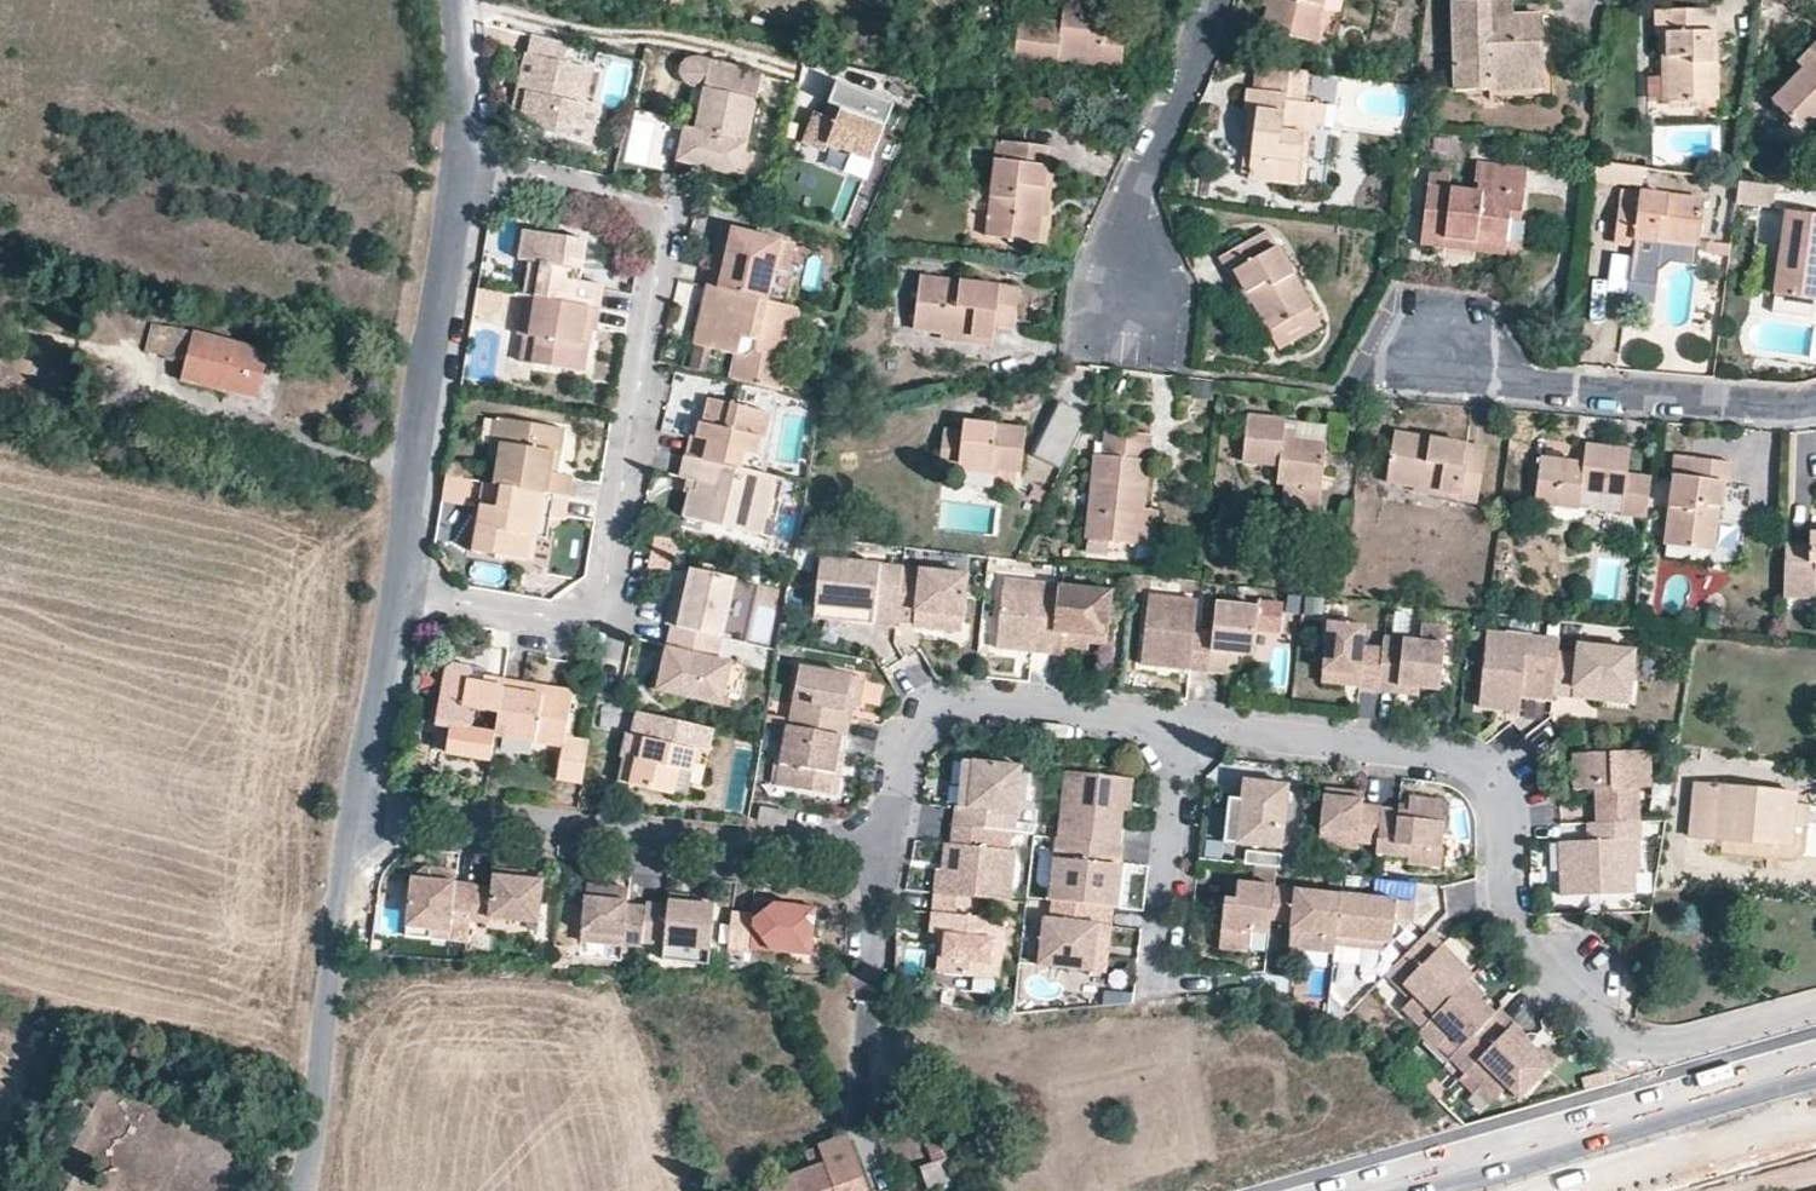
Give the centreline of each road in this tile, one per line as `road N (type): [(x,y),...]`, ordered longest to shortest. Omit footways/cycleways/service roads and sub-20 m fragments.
road 1 (residential): [(1185,732),(967,709),(925,714),(900,747),(885,840),(871,854),(836,864),(367,811)]
road 2 (residential): [(1815,1006),(1684,1043),(1619,1037),(1535,958),(1516,928),(1505,800),(1491,775),(1463,759),(1371,744),(1185,732)]
road 3 (residential): [(401,595),(577,623),(608,595),(661,219),(650,206),(465,166)]
road 4 (residential): [(401,595),(465,166)]
road 5 (residential): [(367,811),(342,868),(301,1190)]
road 6 (residential): [(1440,360),(1505,382),(1815,406)]
road 7 (residential): [(1213,0),(1194,68),(1132,202),(1120,298)]
road 8 (residential): [(1156,987),(1185,732)]
road 9 (secondary): [(1592,1190),(1815,1128)]
road 10 (residential): [(367,811),(401,595)]
road 11 (residential): [(465,166),(449,0)]

